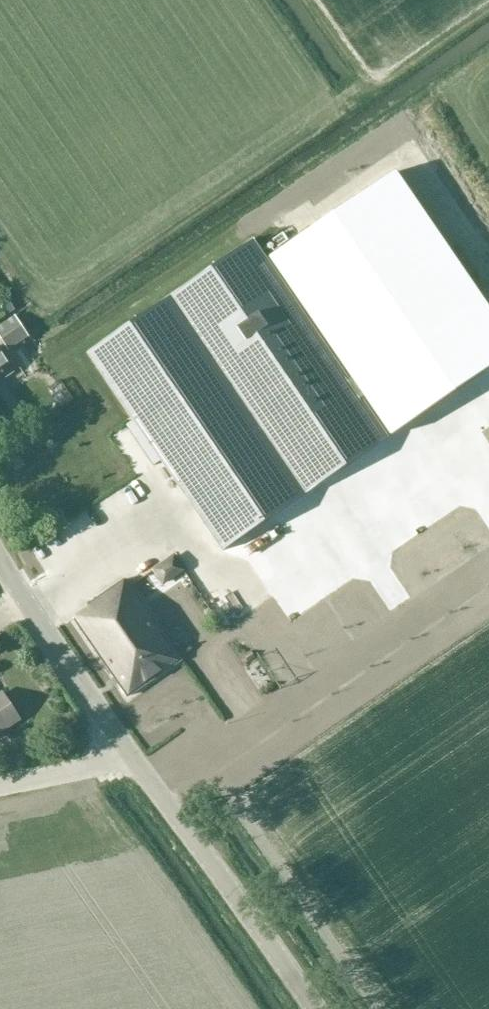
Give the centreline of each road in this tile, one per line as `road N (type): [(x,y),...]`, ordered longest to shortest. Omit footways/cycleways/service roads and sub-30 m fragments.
road 1 (tertiary): [(317,1008),(0,557)]

